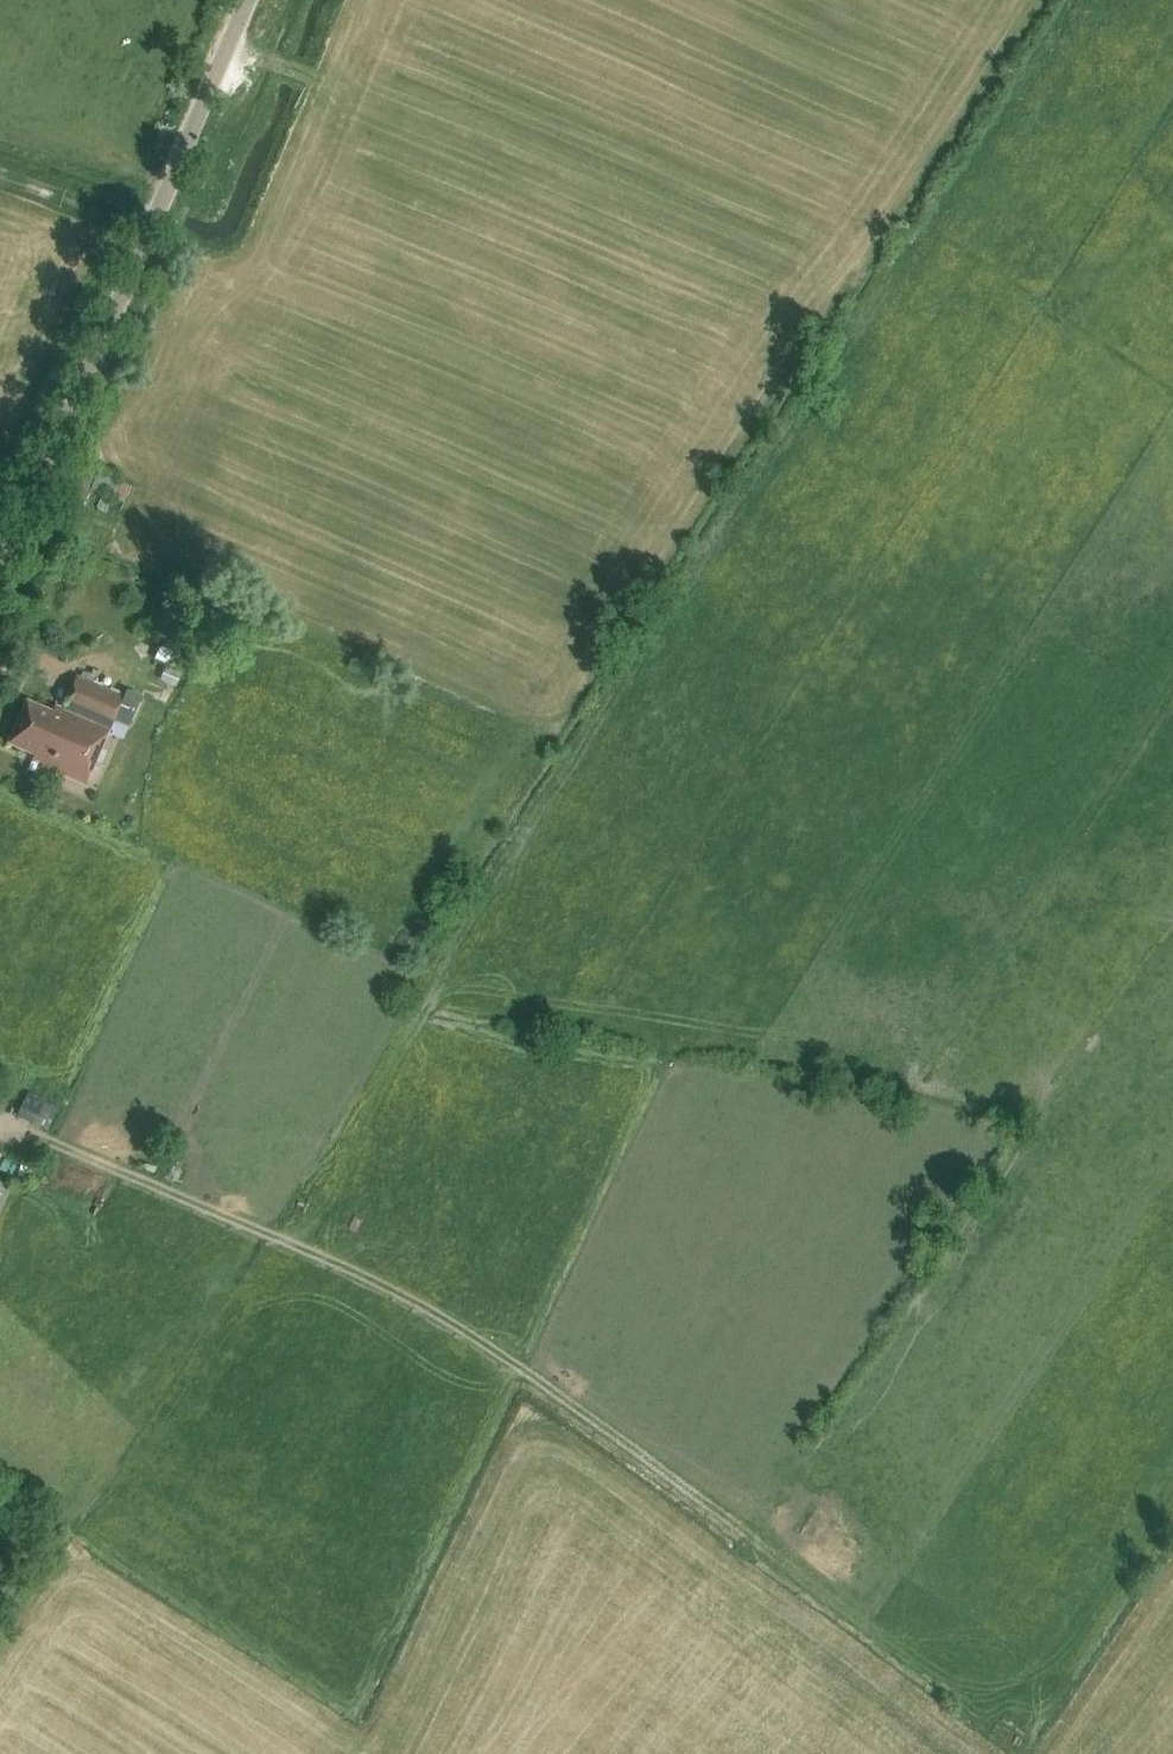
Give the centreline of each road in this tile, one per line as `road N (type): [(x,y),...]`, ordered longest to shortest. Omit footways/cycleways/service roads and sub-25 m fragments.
road 1 (unclassified): [(0,580),(249,0)]

